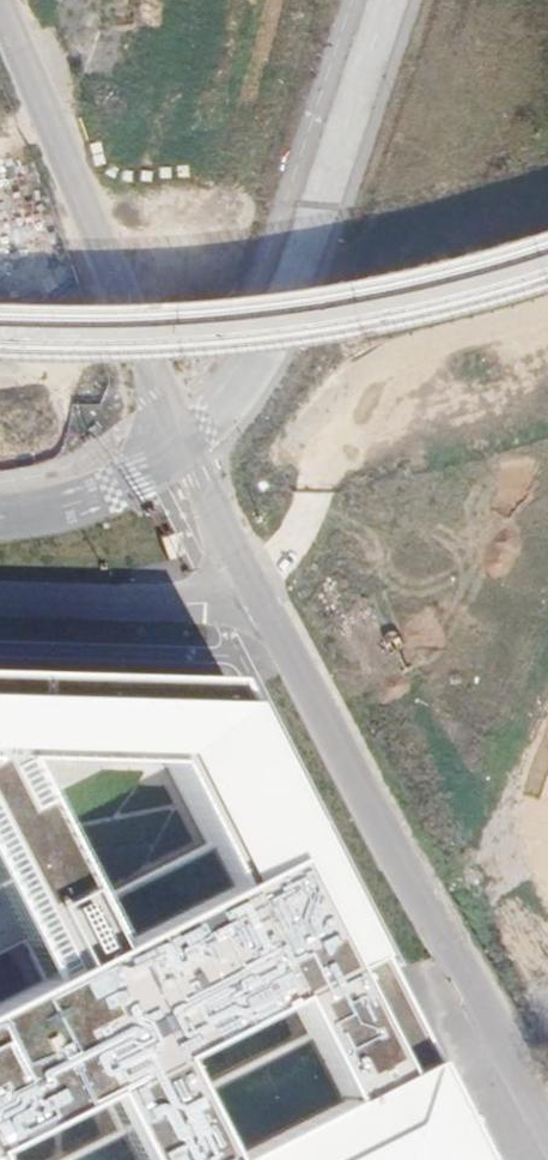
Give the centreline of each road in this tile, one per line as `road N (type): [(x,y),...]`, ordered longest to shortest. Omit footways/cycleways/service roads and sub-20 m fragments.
road 1 (tertiary): [(255,589),(160,390),(1,0)]
road 2 (tertiary): [(547,1117),(351,777),(255,589)]
road 3 (secondary): [(547,138),(497,172),(401,347),(312,483),(297,543),(255,589)]
road 4 (tertiary): [(255,589),(219,605),(0,599)]

